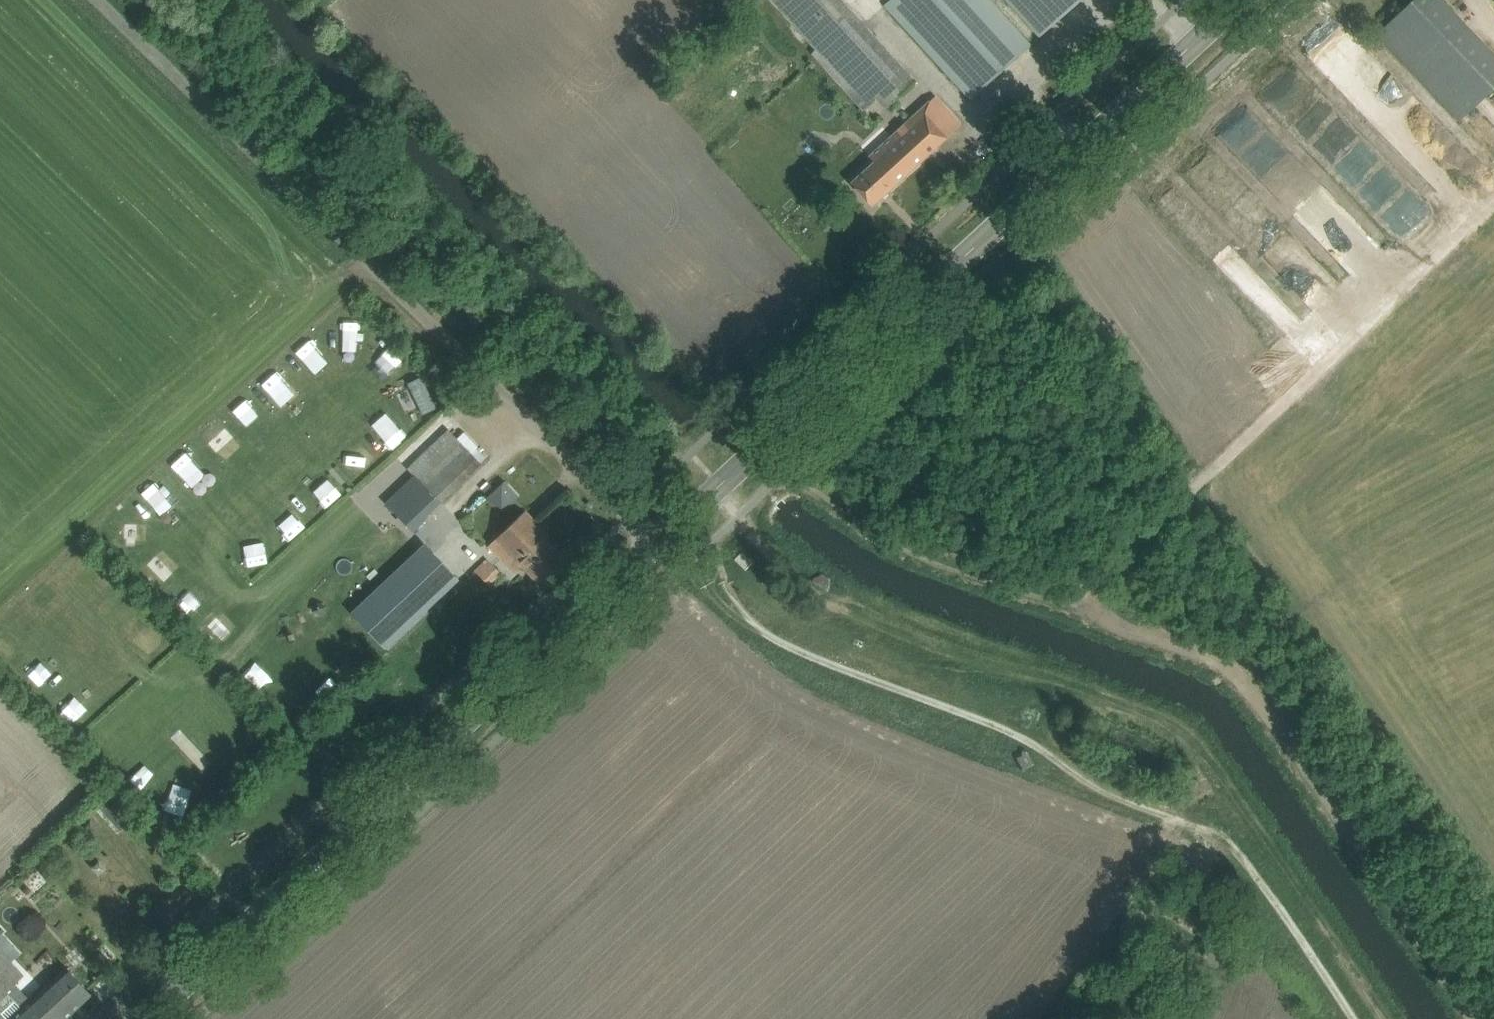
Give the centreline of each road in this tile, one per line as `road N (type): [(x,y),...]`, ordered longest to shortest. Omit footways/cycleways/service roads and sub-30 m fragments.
road 1 (secondary): [(151,1018),(1239,0)]
road 2 (track): [(1476,1018),(1388,886),(1227,678),(1182,650),(882,543),(769,440)]
road 3 (track): [(689,516),(744,519),(798,579),(833,602),(1095,688),(1176,725),(1220,756),(1388,1018)]
road 4 (track): [(90,0),(626,516)]
road 5 (track): [(1493,201),(1072,611)]

